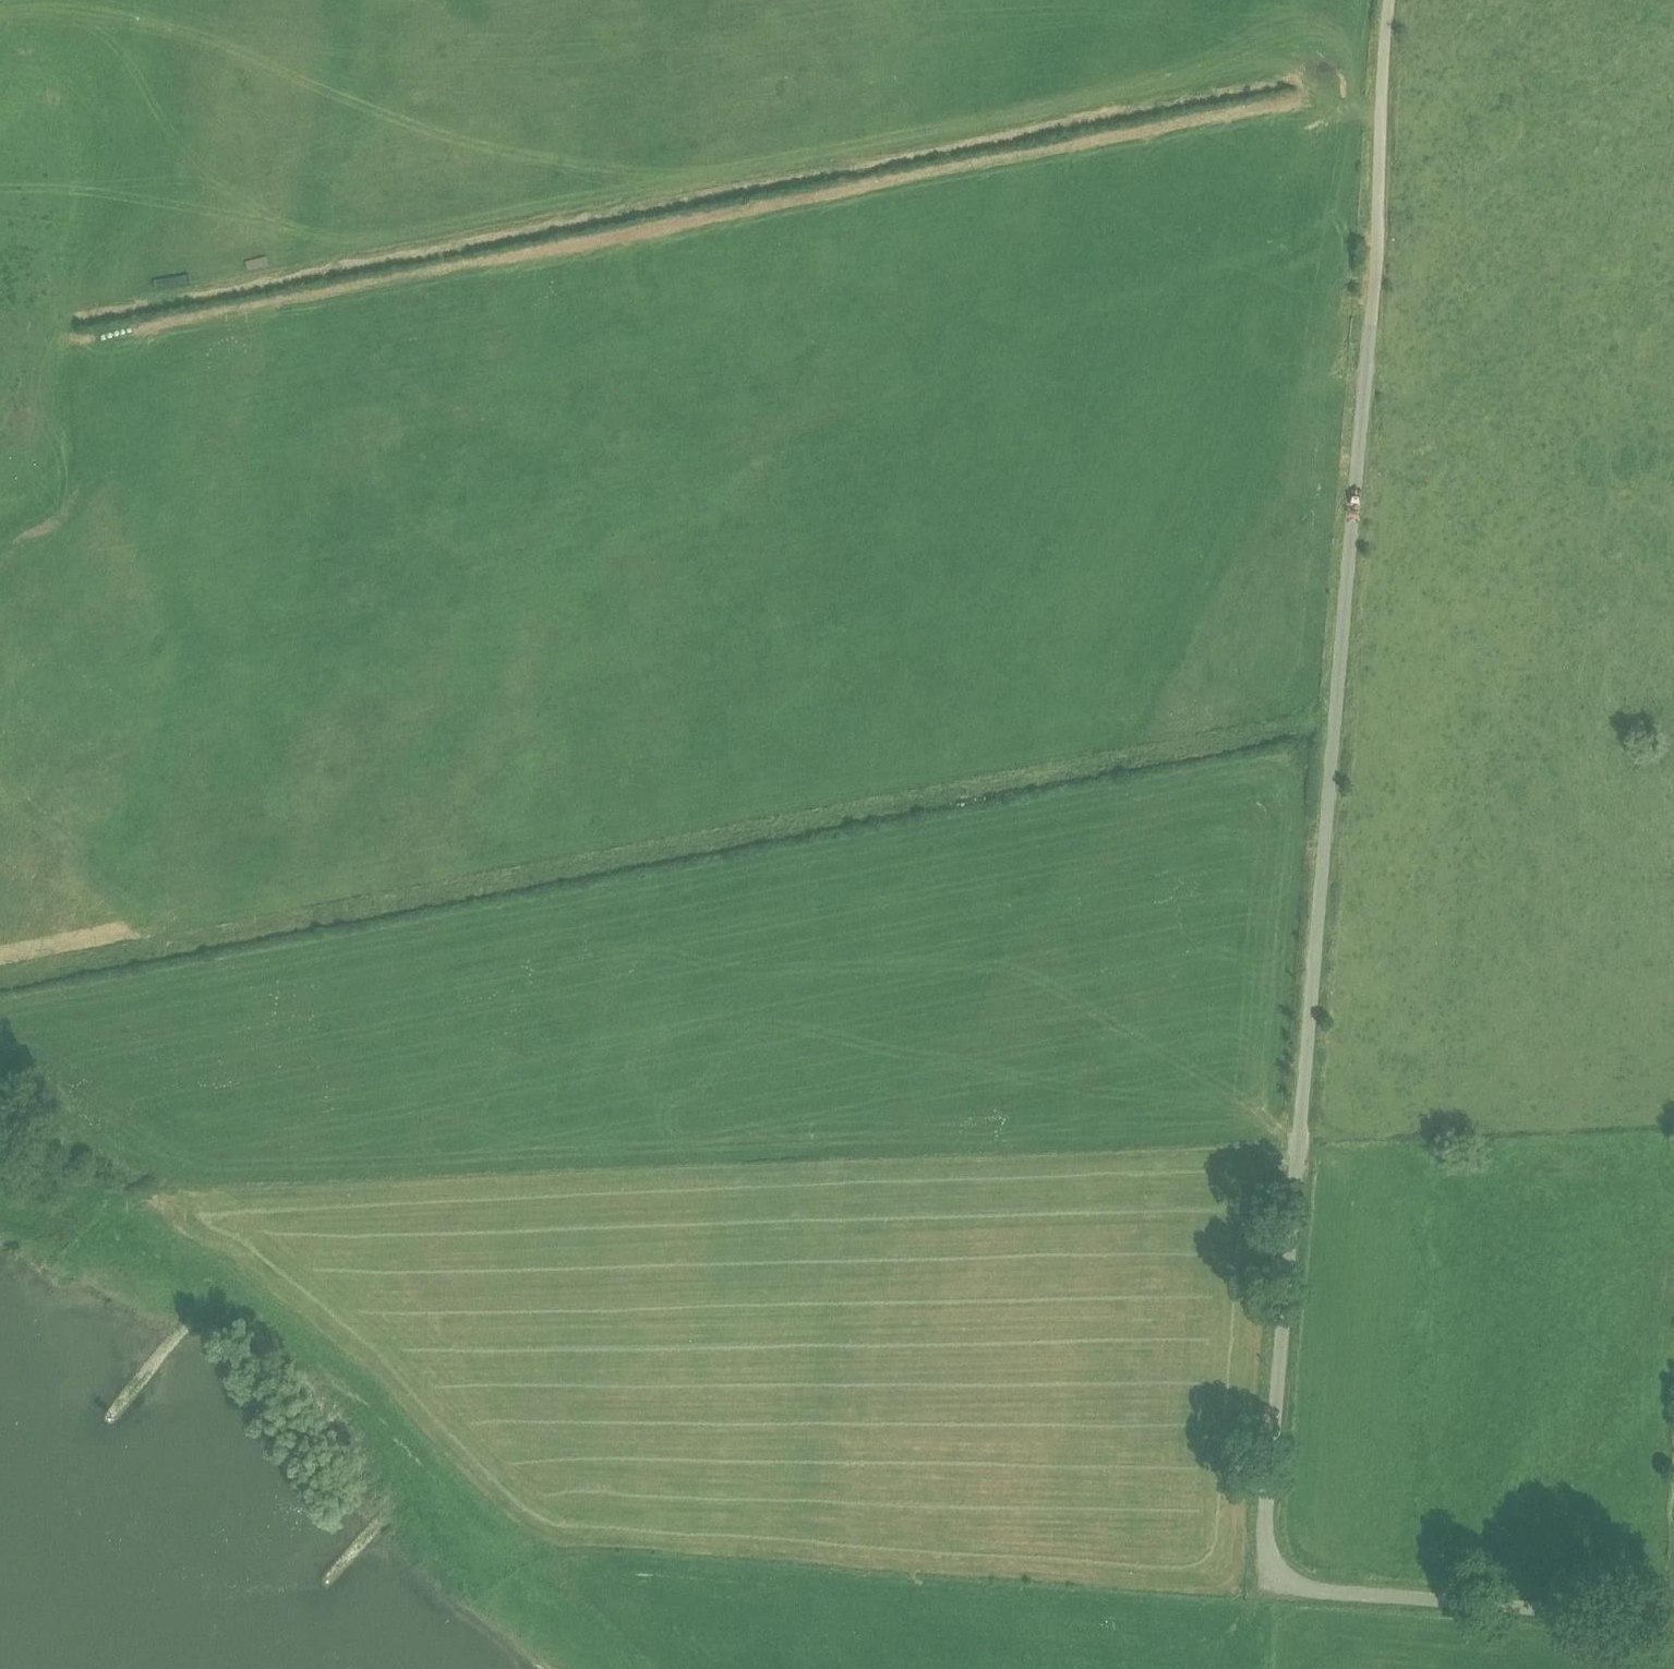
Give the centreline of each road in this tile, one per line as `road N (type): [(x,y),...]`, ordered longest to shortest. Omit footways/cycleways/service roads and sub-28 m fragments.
road 1 (unclassified): [(1673,1620),(1310,1593),(1282,1582),(1273,1565),(1268,1530),(1371,334),(1390,0)]

